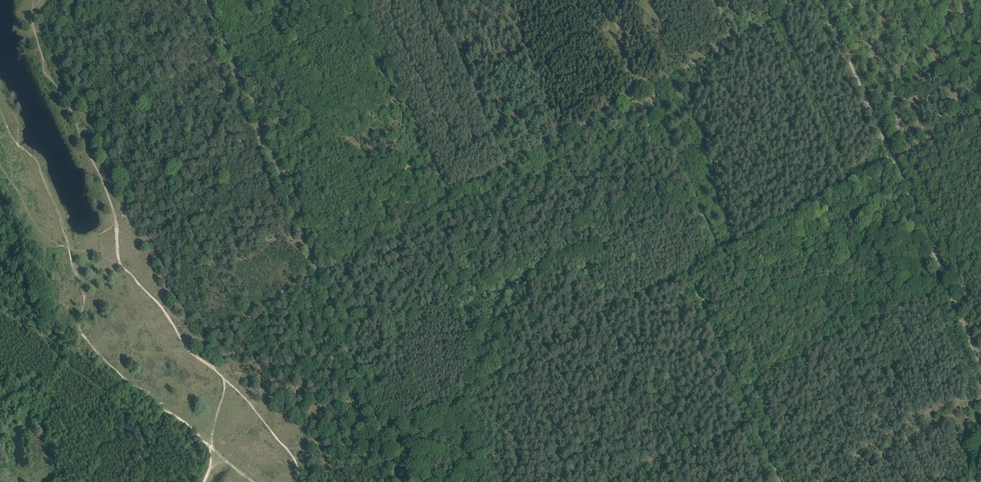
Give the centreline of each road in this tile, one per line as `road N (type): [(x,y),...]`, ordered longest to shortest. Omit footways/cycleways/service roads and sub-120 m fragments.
road 1 (track): [(318,272),(210,0)]
road 2 (track): [(402,481),(318,272)]

